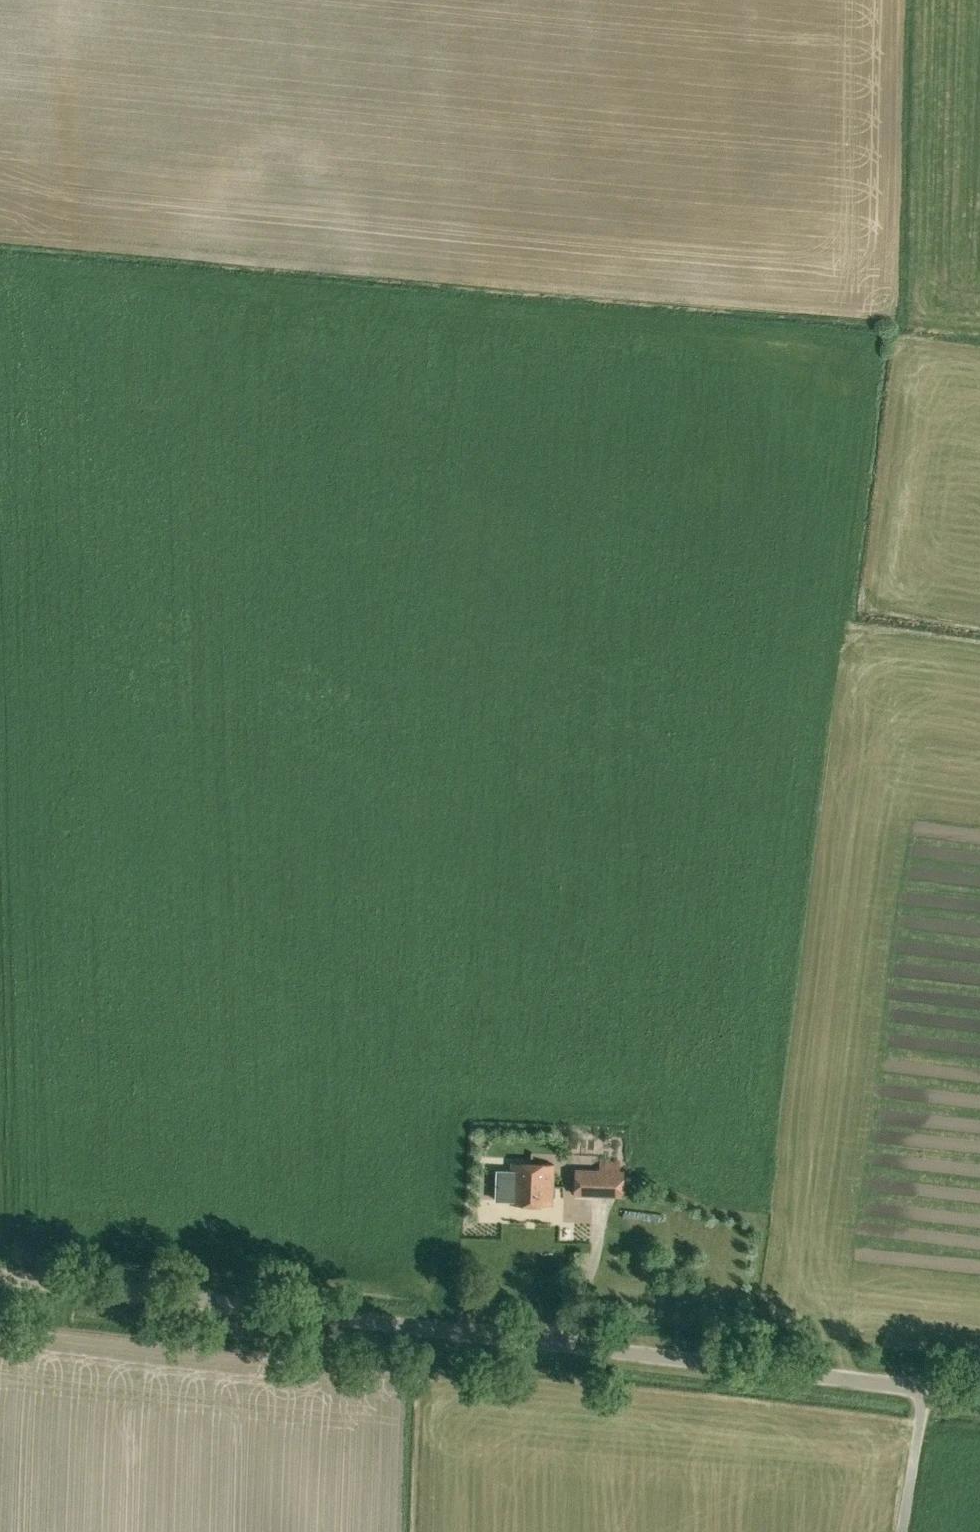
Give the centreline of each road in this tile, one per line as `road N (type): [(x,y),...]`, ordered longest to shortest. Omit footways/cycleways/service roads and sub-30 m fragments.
road 1 (unclassified): [(0,1278),(979,1392)]

